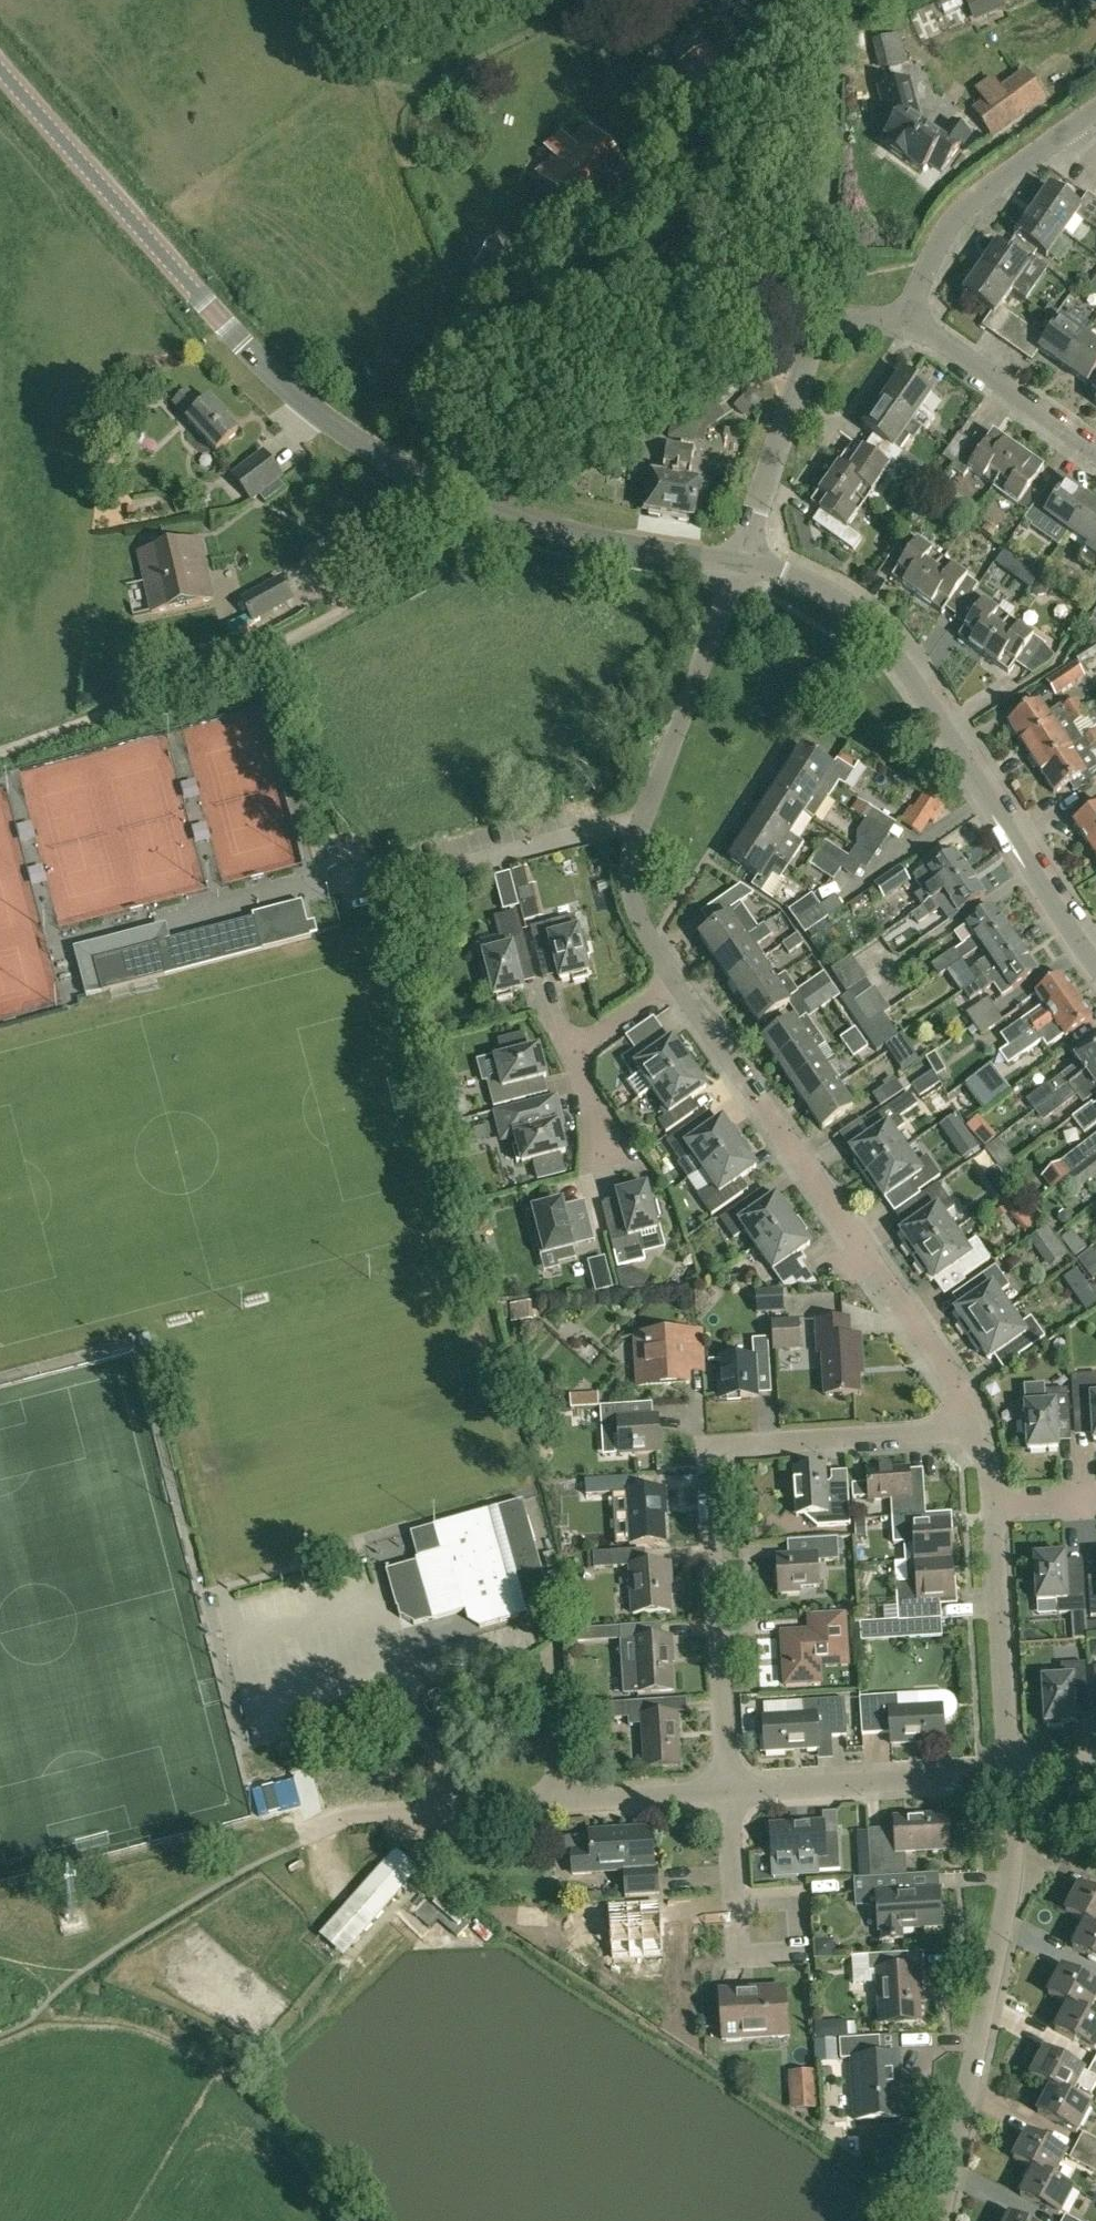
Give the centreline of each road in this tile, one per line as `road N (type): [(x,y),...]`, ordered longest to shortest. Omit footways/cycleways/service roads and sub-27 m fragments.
road 1 (residential): [(729,1789),(714,1453),(934,1433),(974,1420)]
road 2 (residential): [(738,565),(602,543),(422,475),(291,392),(219,311)]
road 3 (residential): [(1095,969),(881,643),(830,596),(738,565)]
road 4 (residential): [(941,2220),(1013,1869),(1013,1773)]
road 5 (residential): [(678,978),(642,920),(631,865),(738,565)]
road 6 (residential): [(874,1260),(678,978)]
road 7 (unclassified): [(219,311),(0,68)]
road 8 (unclassified): [(819,316),(832,0)]
road 9 (residential): [(1013,1773),(729,1789)]
road 10 (residential): [(1013,1773),(996,1506)]
road 11 (unclassified): [(298,1845),(375,1814),(559,1803)]
road 12 (unclassified): [(738,565),(819,316)]
road 13 (residential): [(911,320),(949,229),(985,192),(1068,133)]
road 14 (residential): [(1095,452),(911,320)]
road 15 (residential): [(735,1903),(799,1898),(802,1953),(738,1958)]
road 16 (residential): [(729,1789),(559,1803)]
road 17 (unclassified): [(559,1803),(549,1649)]
road 18 (residential): [(678,978),(571,1048)]
road 19 (residential): [(571,1048),(612,1164)]
road 20 (residential): [(974,1420),(914,1316)]

